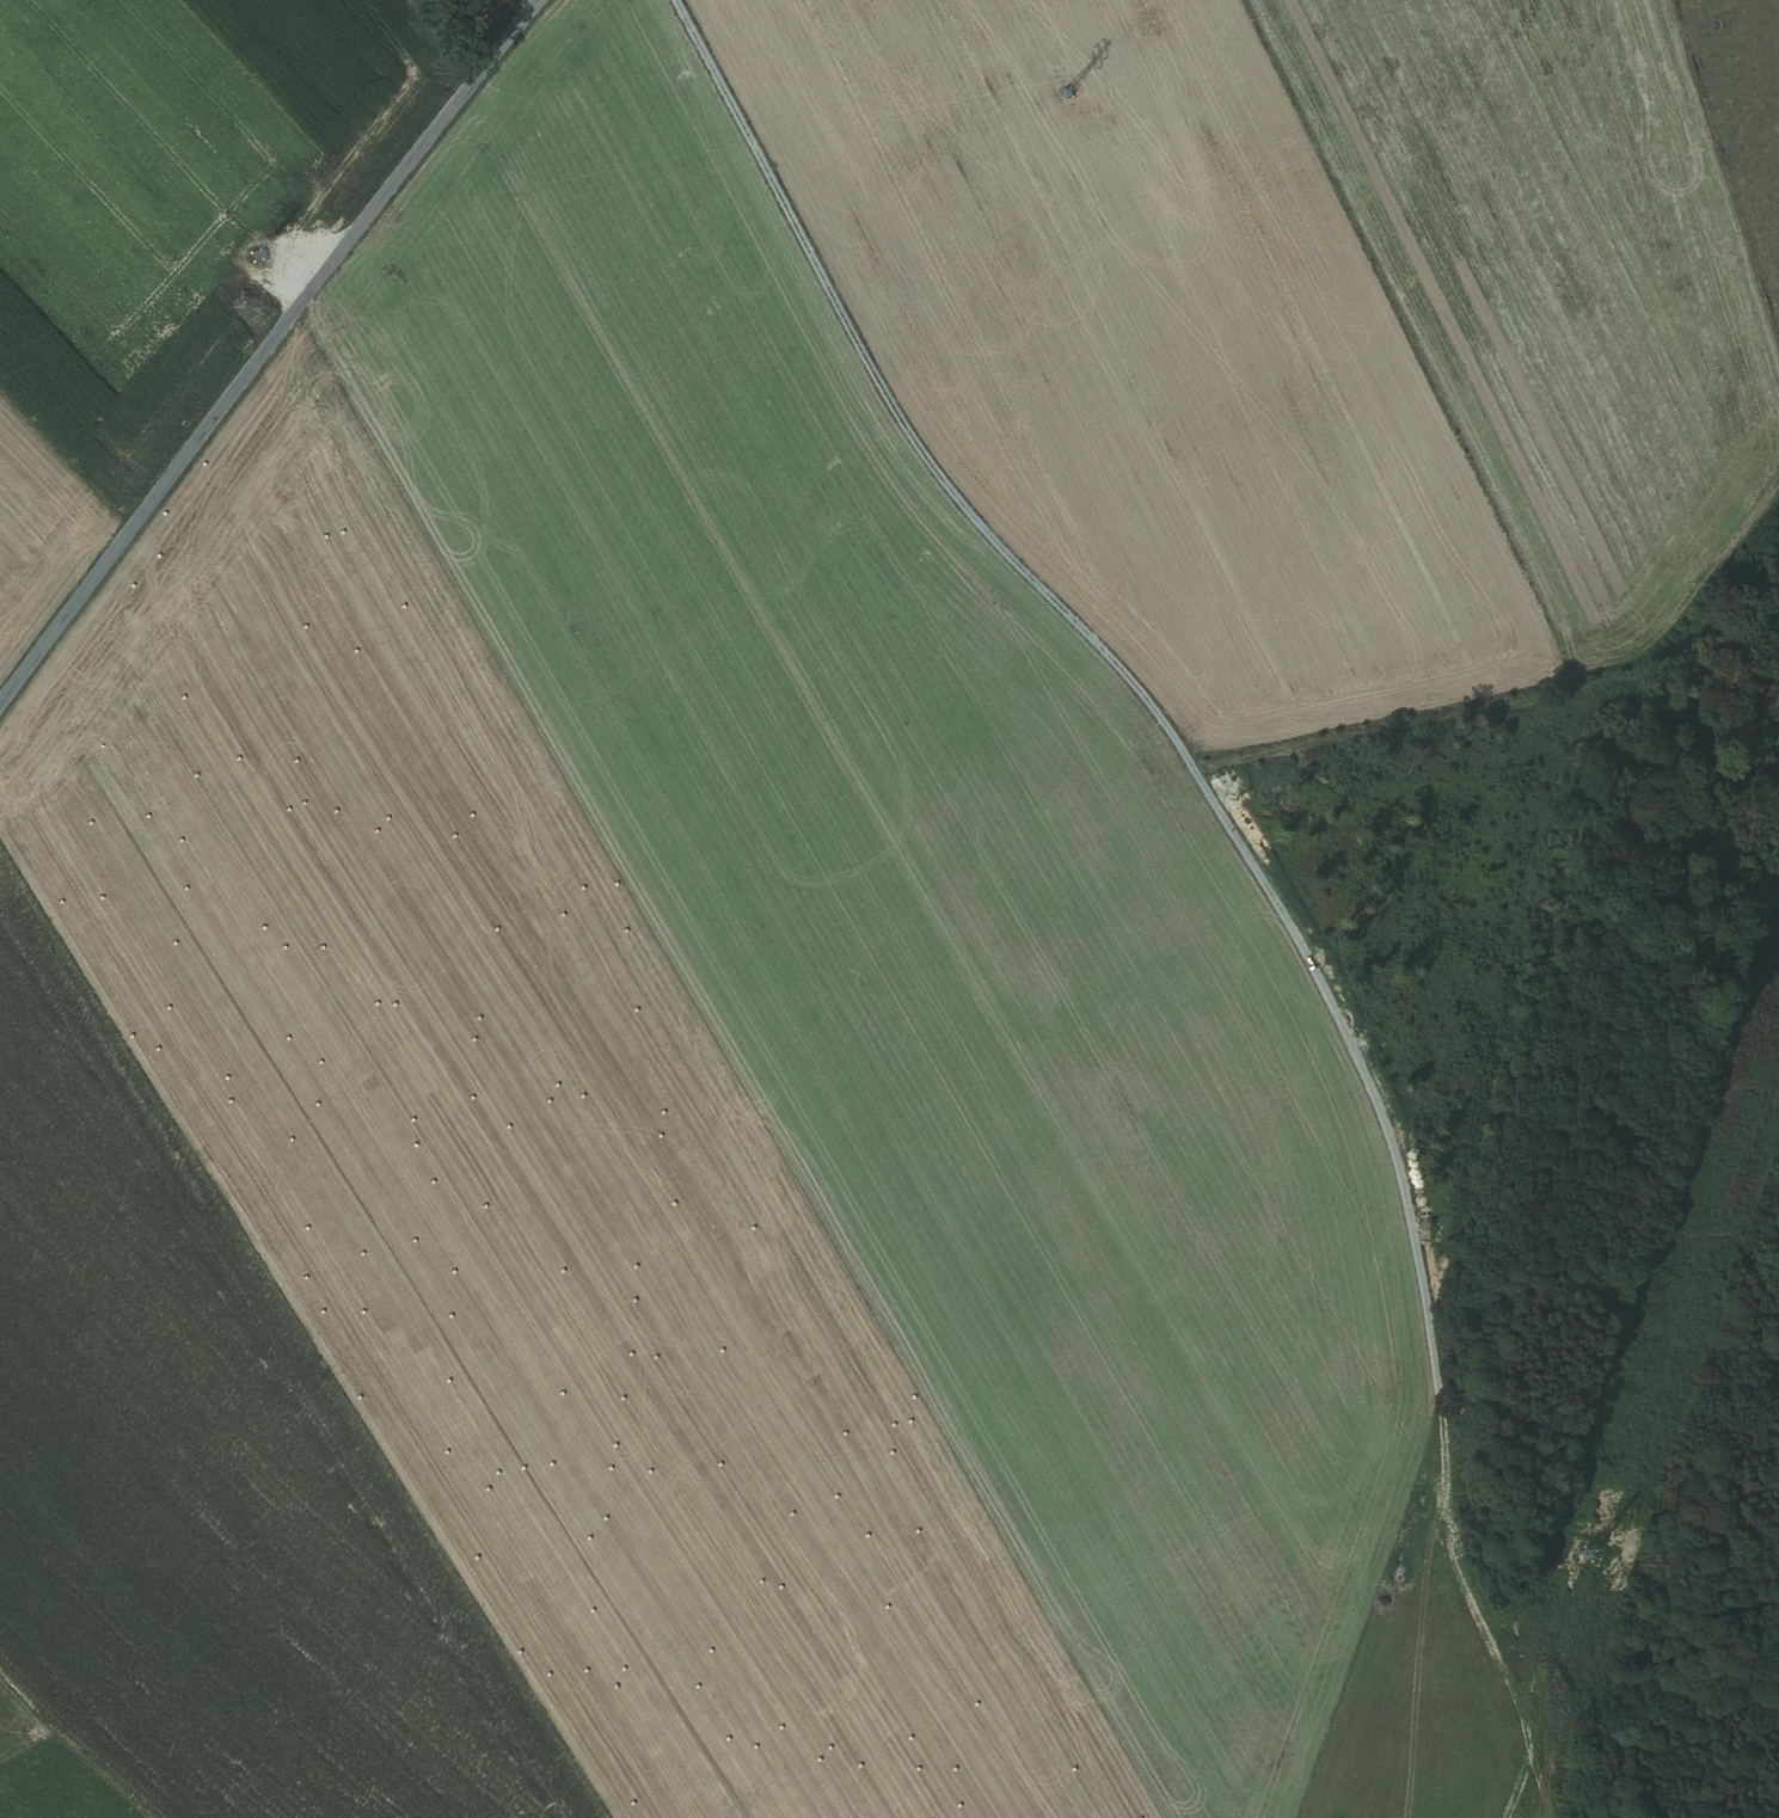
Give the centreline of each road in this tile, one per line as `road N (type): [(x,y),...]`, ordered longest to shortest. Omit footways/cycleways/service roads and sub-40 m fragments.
road 1 (track): [(1559,1817),(1446,1408),(1394,1124),(1236,823),(1149,704),(938,474),(673,0)]
road 2 (tertiary): [(539,0),(0,708)]

